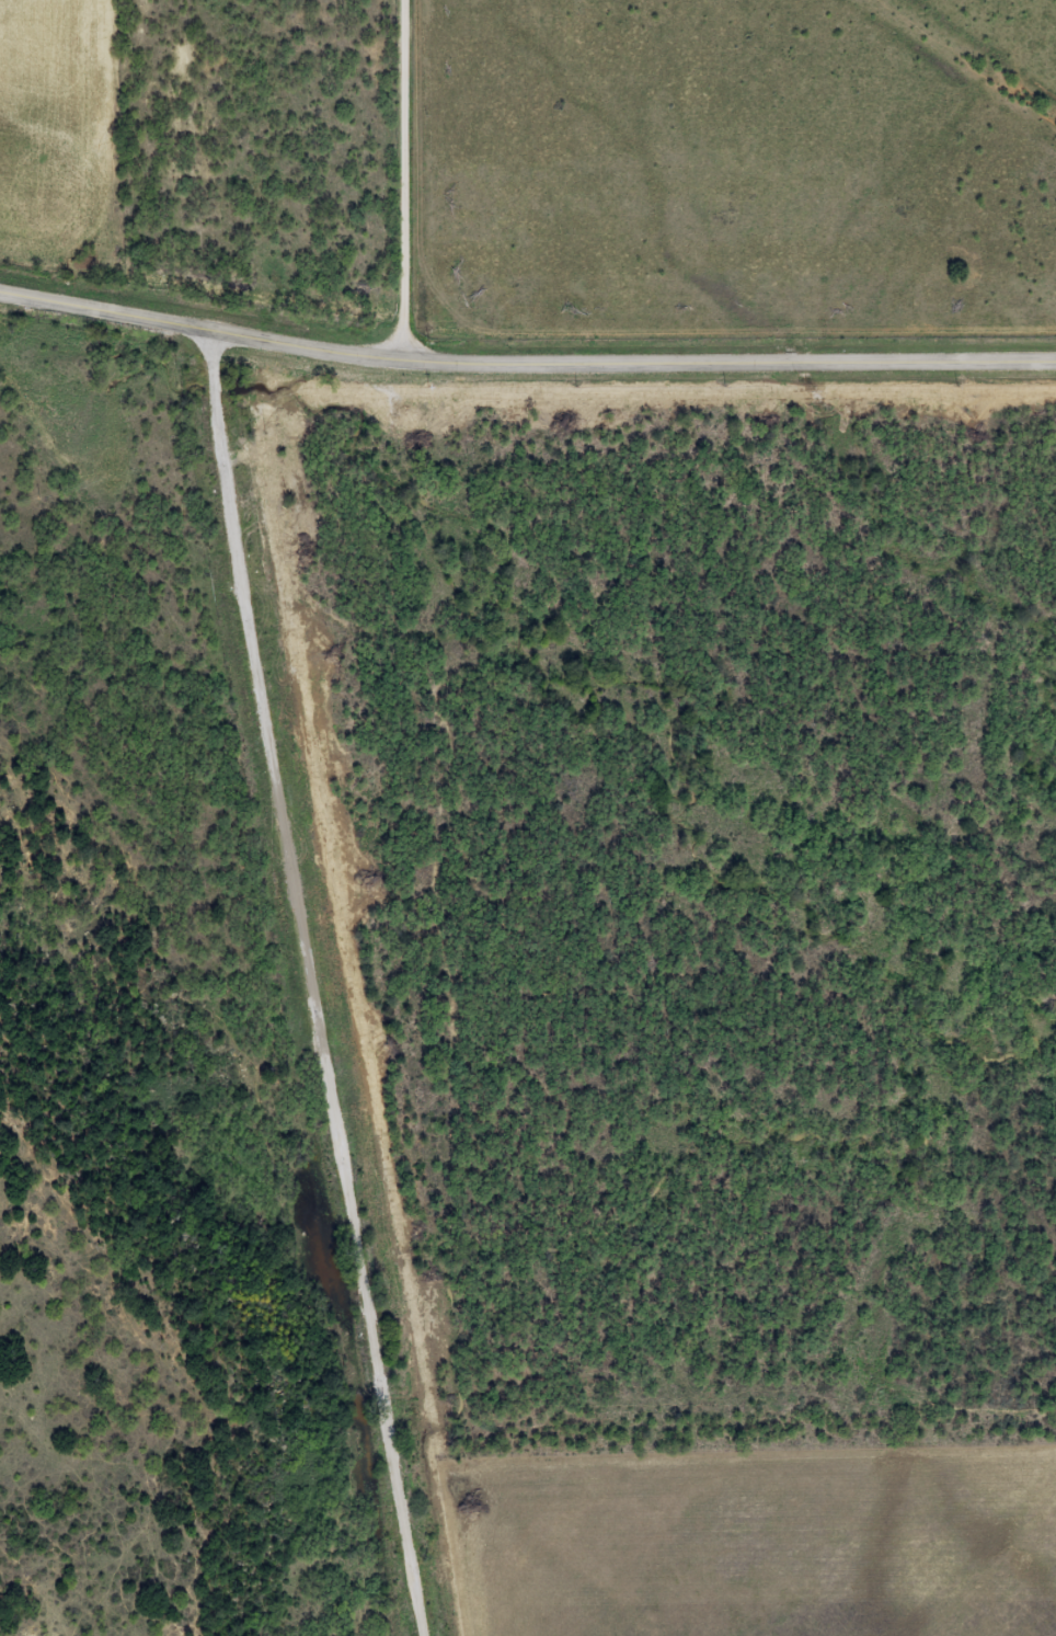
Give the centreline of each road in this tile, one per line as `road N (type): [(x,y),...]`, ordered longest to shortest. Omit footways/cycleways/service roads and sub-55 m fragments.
road 1 (residential): [(207,330),(215,403),(294,713),(399,1286),(446,1635)]
road 2 (tertiary): [(0,293),(420,362),(1055,360)]

